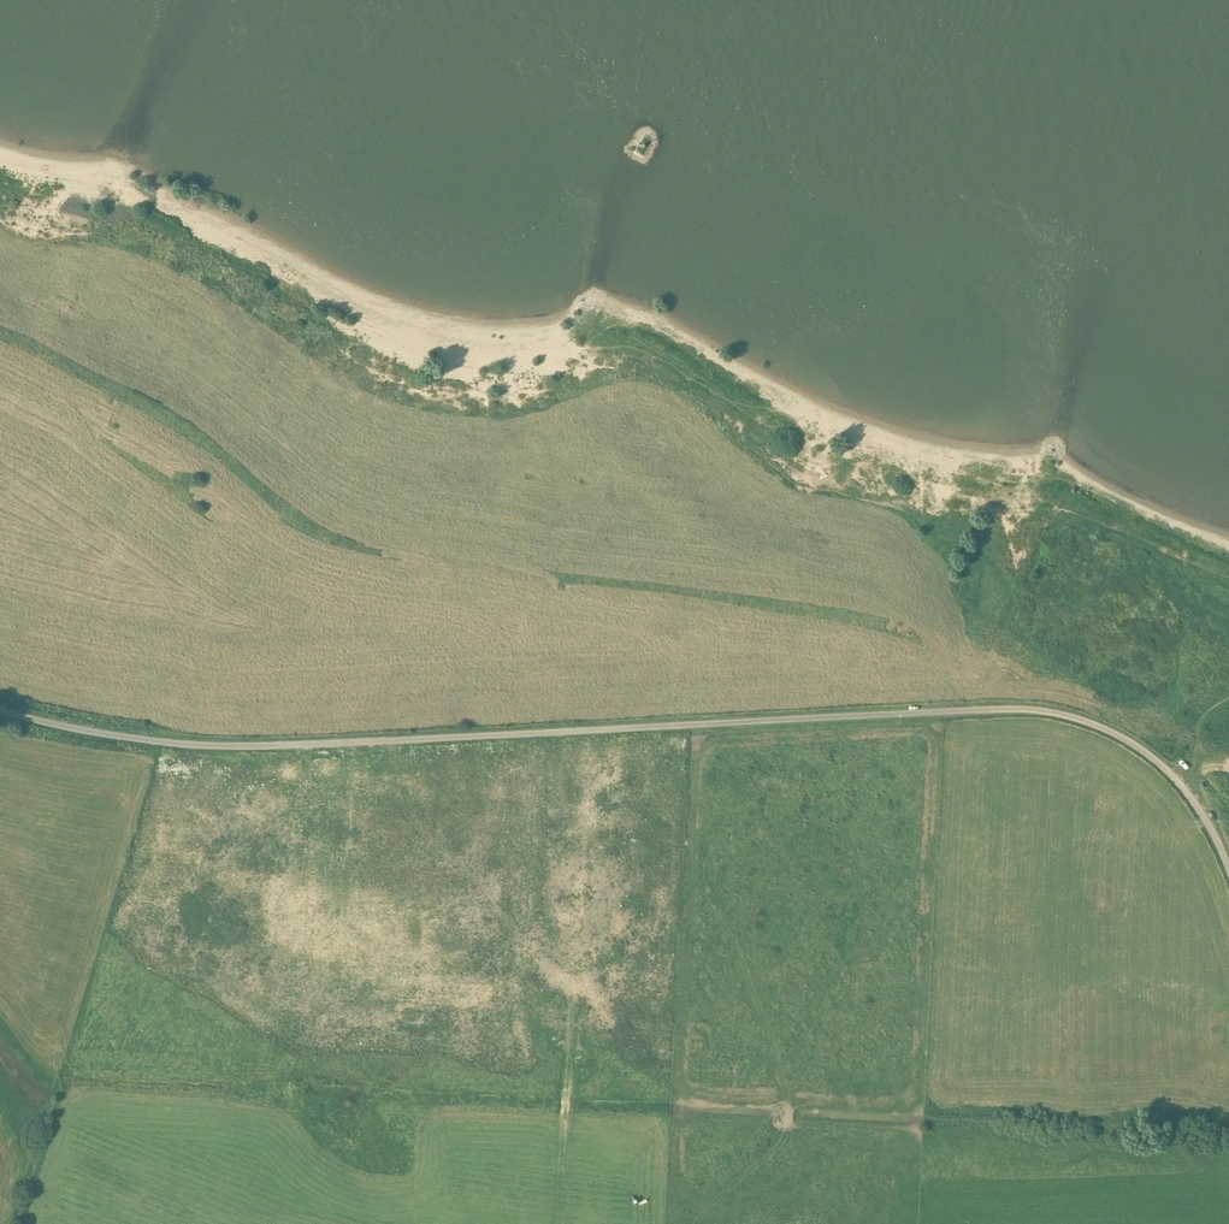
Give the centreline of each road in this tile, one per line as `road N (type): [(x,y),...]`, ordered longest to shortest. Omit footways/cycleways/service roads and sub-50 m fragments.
road 1 (unclassified): [(1228,870),(1198,807),(1160,764),(1106,728),(1041,709),(227,746),(130,739),(0,711)]

